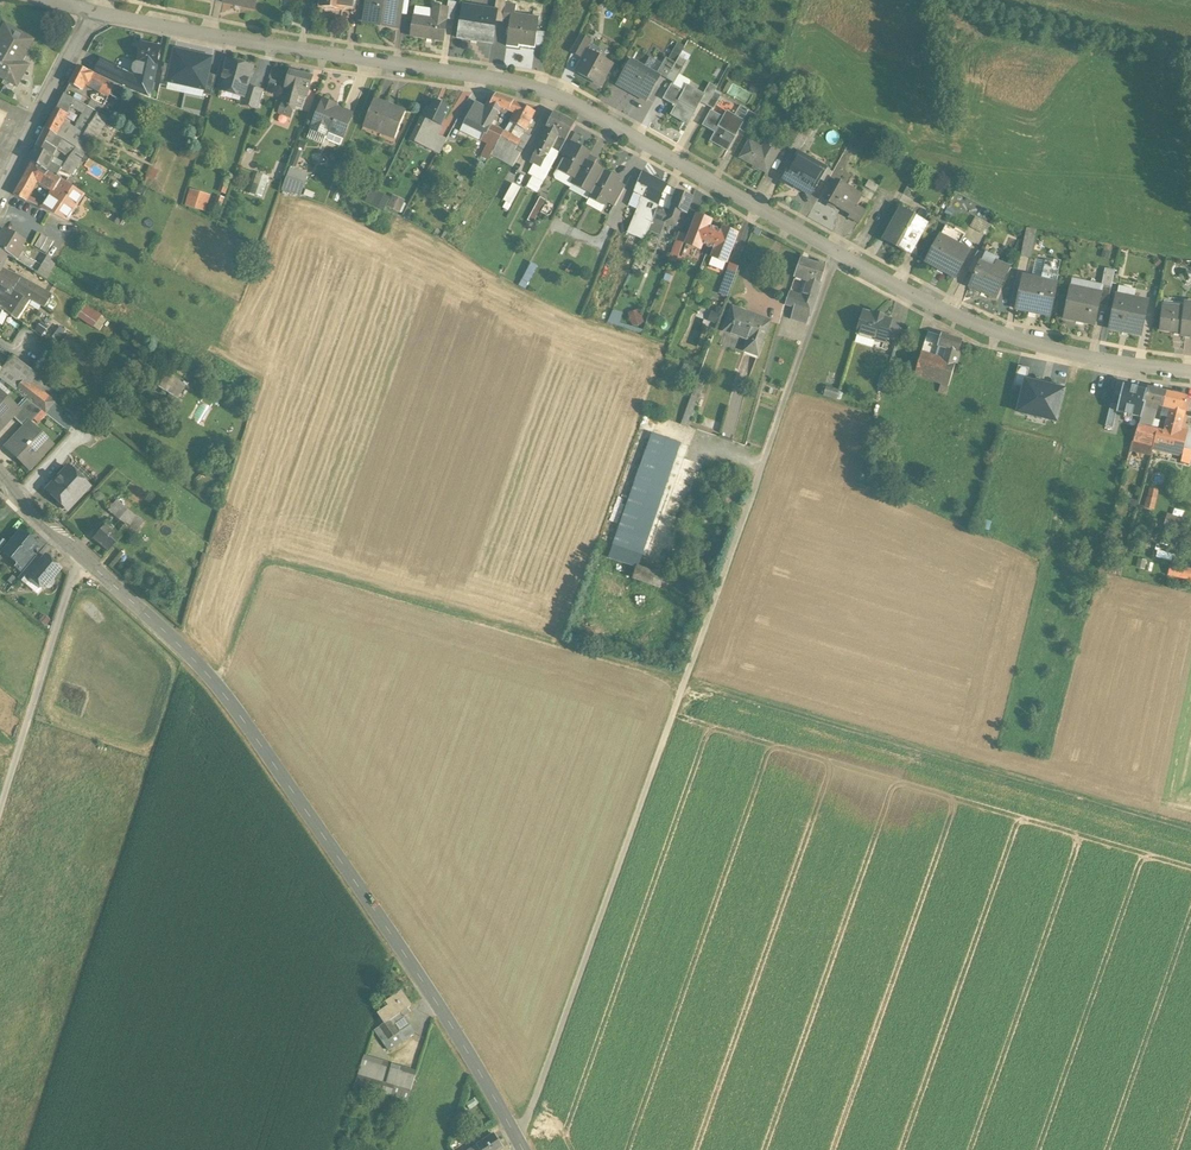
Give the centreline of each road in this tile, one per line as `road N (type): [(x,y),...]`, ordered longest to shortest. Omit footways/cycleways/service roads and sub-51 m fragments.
road 1 (residential): [(1190,374),(1056,350),(949,317),(587,110),(515,83),(98,11)]
road 2 (track): [(1190,836),(267,560),(213,682)]
road 3 (track): [(839,255),(518,1141)]
road 4 (tertiary): [(523,1149),(400,946),(226,696),(79,555)]
road 5 (residential): [(79,555),(0,806)]
road 6 (residential): [(0,197),(98,11)]

